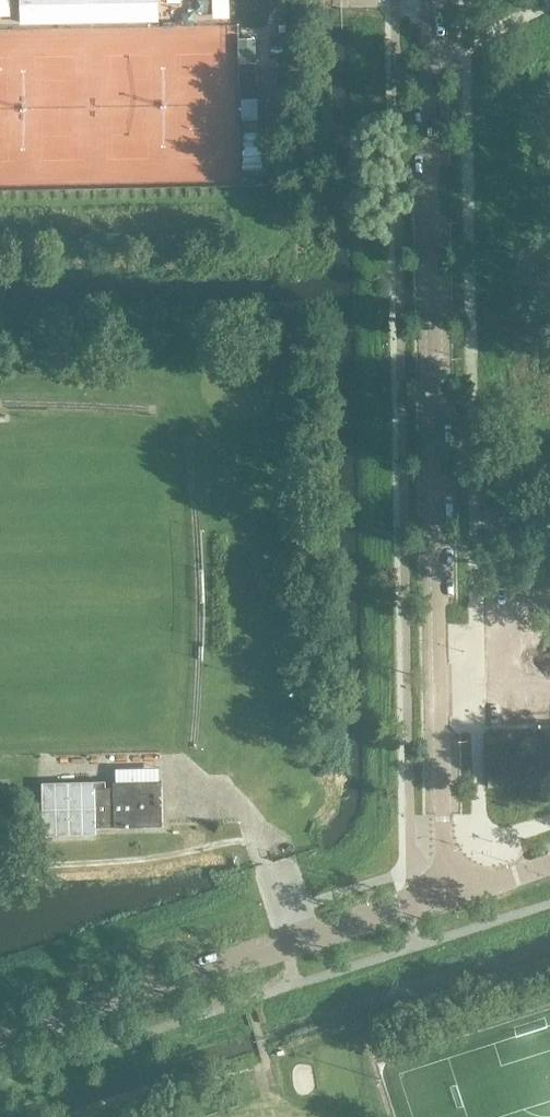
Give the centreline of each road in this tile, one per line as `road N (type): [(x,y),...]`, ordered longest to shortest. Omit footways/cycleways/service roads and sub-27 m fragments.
road 1 (unclassified): [(461,895),(447,858),(429,0)]
road 2 (unclassified): [(0,1036),(461,895)]

